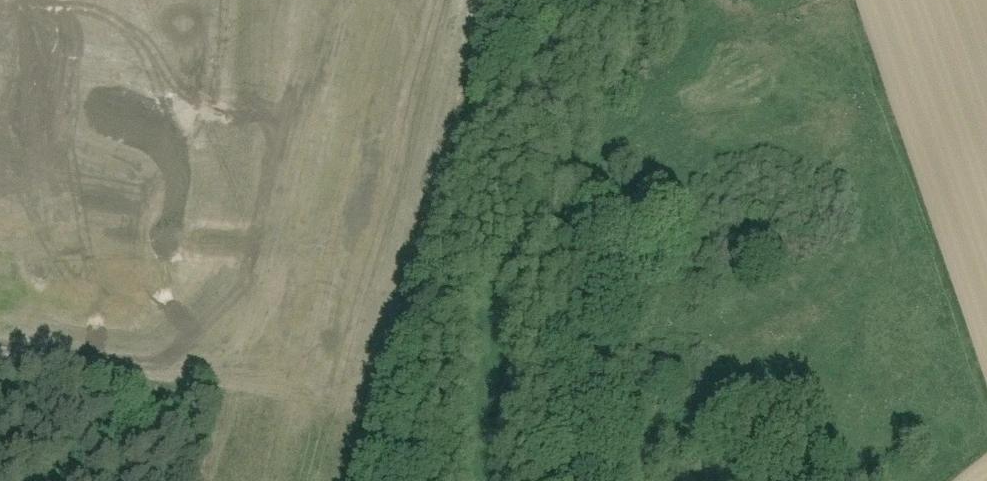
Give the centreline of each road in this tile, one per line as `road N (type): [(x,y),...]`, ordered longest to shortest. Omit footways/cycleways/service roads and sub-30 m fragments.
road 1 (track): [(192,480),(206,414),(0,373)]

